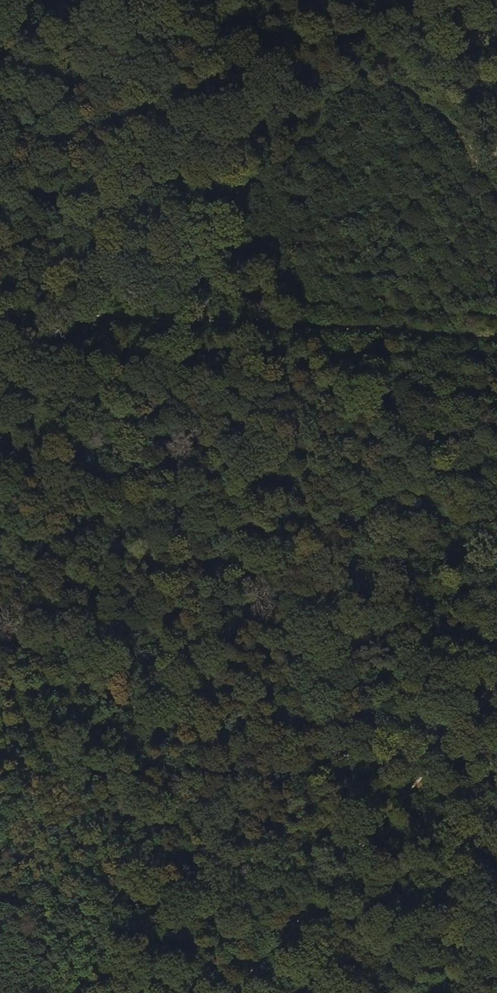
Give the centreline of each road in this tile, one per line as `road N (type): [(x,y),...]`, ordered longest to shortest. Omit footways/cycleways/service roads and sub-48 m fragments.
road 1 (track): [(0,313),(496,337)]
road 2 (track): [(226,992),(496,688)]

